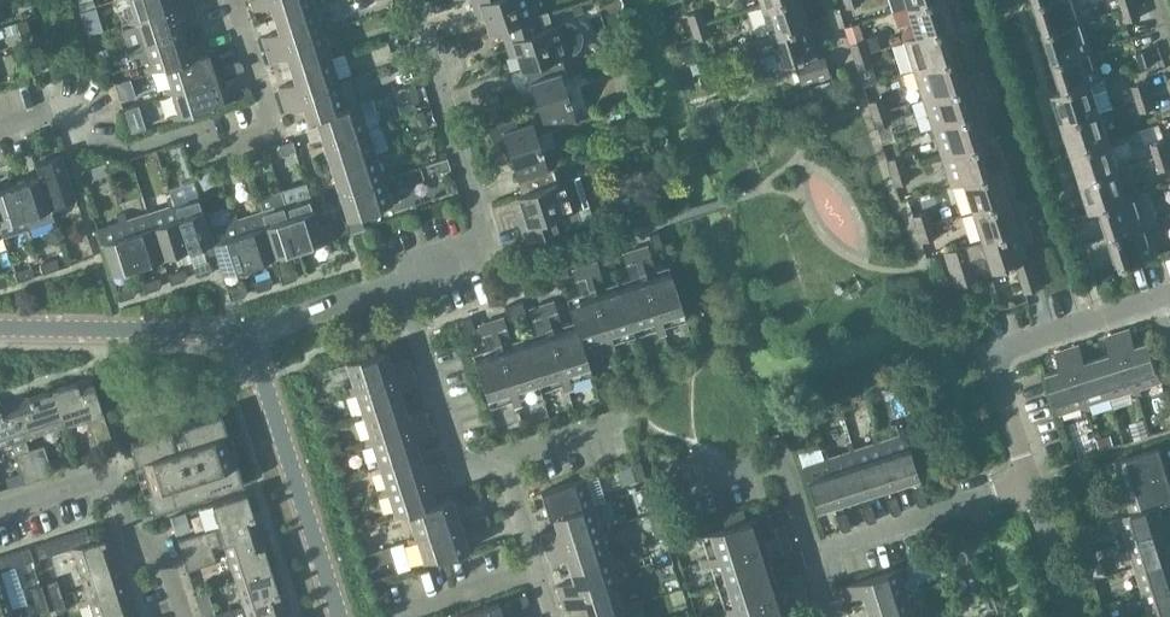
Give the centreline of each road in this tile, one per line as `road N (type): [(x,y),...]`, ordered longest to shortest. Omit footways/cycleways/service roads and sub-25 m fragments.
road 1 (residential): [(0,131),(60,111),(90,140),(110,147),(183,132),(230,143),(265,135),(273,120),(234,0)]
road 2 (residential): [(402,283),(475,250),(485,234),(410,0)]
road 3 (residential): [(1027,482),(997,371),(1004,349),(1155,300)]
road 4 (tertiary): [(337,616),(247,338)]
road 5 (residential): [(183,616),(160,550),(134,535),(105,482),(0,513)]
road 6 (tertiary): [(247,338),(0,331)]
road 7 (residential): [(502,455),(461,468),(402,283)]
road 8 (residential): [(813,556),(1027,482)]
road 9 (residential): [(813,556),(784,457),(728,474),(705,467)]
road 10 (residential): [(247,338),(402,283)]
road 11 (residential): [(399,614),(536,570)]
road 12 (residential): [(1072,616),(1027,482)]
road 13 (residential): [(536,570),(502,455)]

